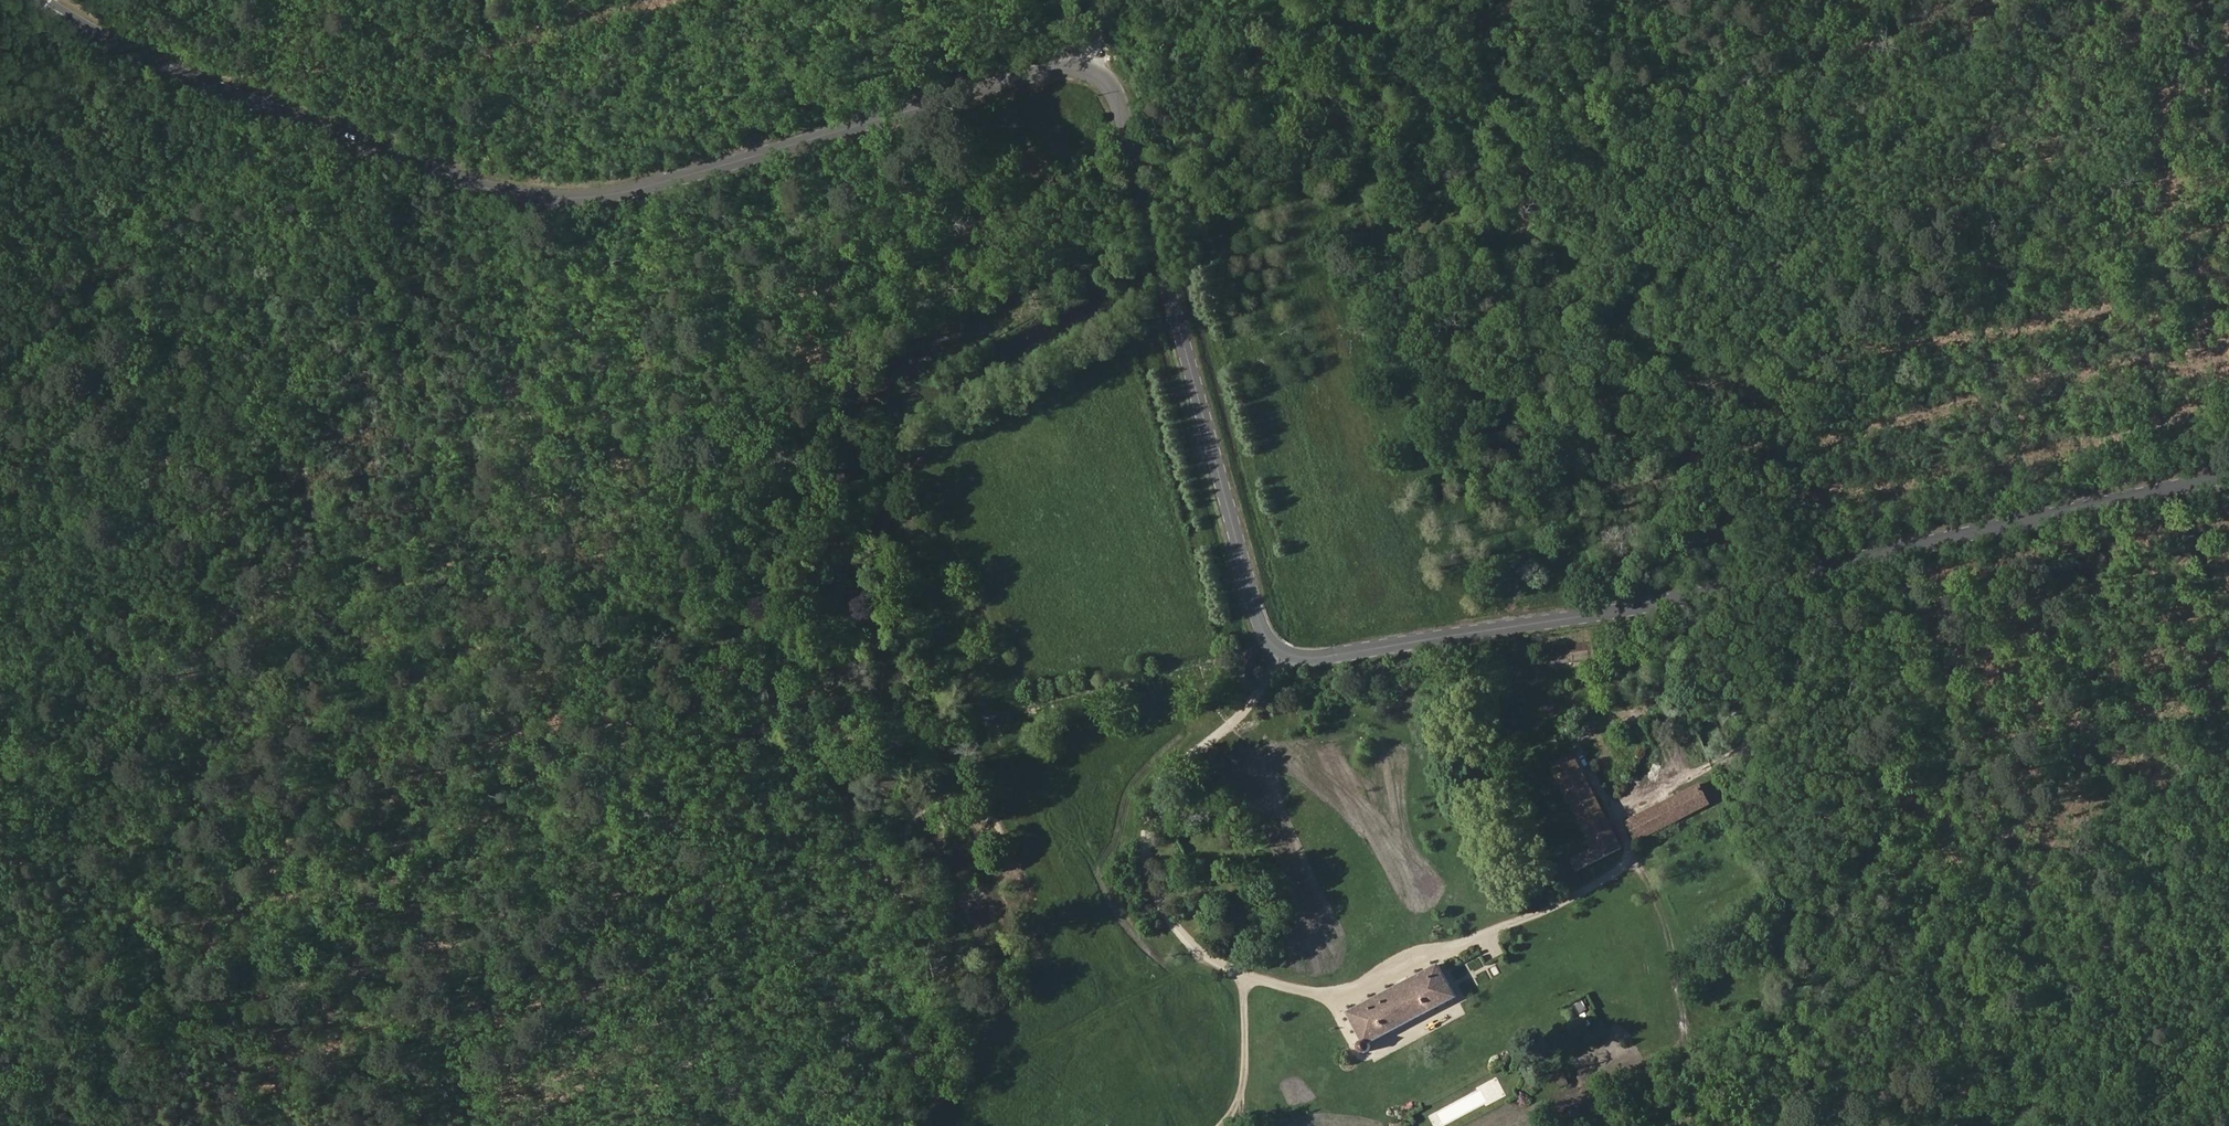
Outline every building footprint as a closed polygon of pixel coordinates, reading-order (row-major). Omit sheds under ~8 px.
[(1622,848),(1574,755),(1551,767),(1592,848),(1571,859),(1577,871),(1622,848)] [(1709,805),(1699,784),(1644,812),(1654,833),(1709,805)] [(1654,833),(1644,812),(1626,821),(1637,842),(1654,833)] [(1438,965),(1348,1013),(1363,1041),(1360,1042),(1359,1045),(1358,1047),(1359,1049),(1360,1051),(1361,1052),(1363,1052),(1366,1052),(1367,1052),(1369,1051),(1370,1049),(1370,1048),(1370,1046),(1369,1044),(1368,1043),(1456,997),(1438,965)] [(1577,1012),(1587,1011),(1585,1000),(1575,1002),(1577,1012)] [(1560,1087),(1570,1082),(1564,1070),(1554,1075),(1560,1087)] [(1427,1114),(1433,1125),(1443,1125),(1506,1095),(1497,1079),(1427,1114)]
